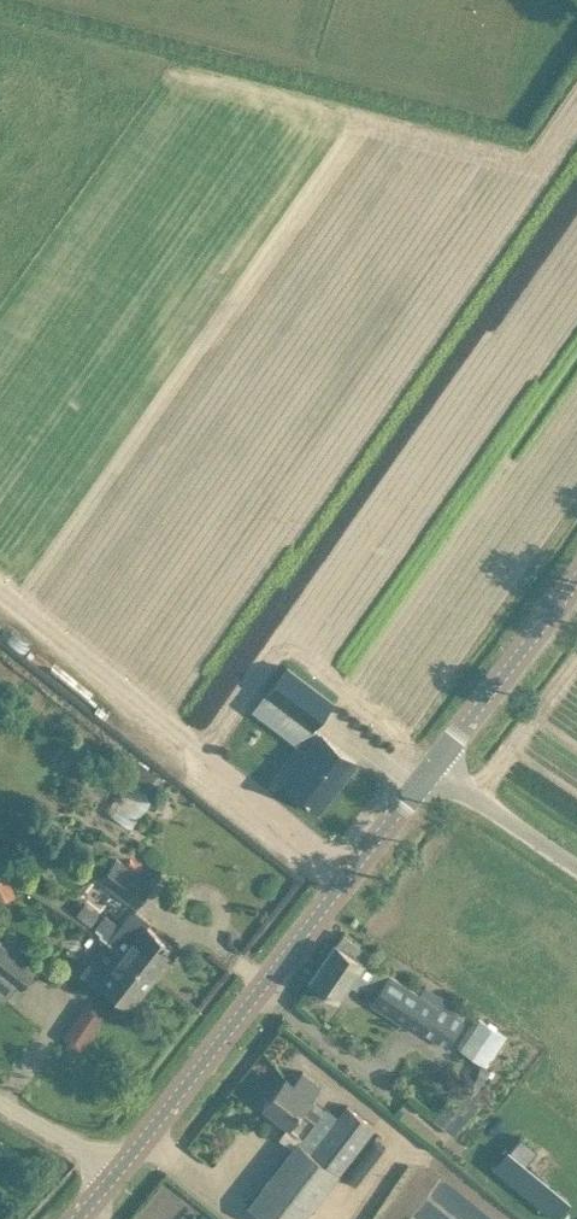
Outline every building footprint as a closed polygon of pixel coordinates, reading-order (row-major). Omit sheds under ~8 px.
[(269,717),(280,702),(312,728),(334,701),(287,665),(267,692),(256,707),(269,717)] [(319,809),(320,808),(317,805),(339,777),(342,779),(357,760),(322,733),(284,781),(319,809)] [(113,810),(141,830),(163,801),(136,780),(113,810)] [(136,904),(151,884),(117,858),(102,877),(136,904)] [(0,878),(0,901),(15,894),(6,875),(0,878)] [(123,952),(154,976),(176,947),(147,924),(149,920),(134,908),(130,909),(120,923),(106,913),(96,926),(102,930),(99,933),(108,940),(107,941),(123,952)] [(314,981),(331,993),(339,998),(352,980),(360,986),(363,982),(378,993),(375,996),(378,998),(375,1001),(420,1033),(423,1028),(447,1045),(450,1041),(463,1021),(456,1016),(462,1006),(427,983),(421,993),(366,957),(370,951),(344,933),(312,979),(314,981)] [(19,984),(21,986),(35,969),(0,941),(0,969),(19,984)] [(123,952),(107,941),(82,973),(109,995),(113,990),(131,1004),(154,976),(123,952)] [(80,1013),(64,1036),(82,1048),(98,1025),(80,1013)] [(479,1017),(460,1047),(481,1062),(486,1065),(486,1064),(505,1034),(479,1017)] [(269,1218),(270,1218),(303,1218),(374,1127),(348,1107),(340,1117),(314,1097),(323,1084),(302,1068),(293,1081),(286,1076),(264,1105),(289,1124),(279,1136),(293,1147),(249,1204),(269,1218)] [(441,1110),(460,1125),(479,1101),(466,1092),(456,1105),(449,1099),(441,1110)] [(502,1117),(479,1151),(539,1191),(549,1176),(526,1160),(527,1156),(509,1145),(520,1129),(502,1117)]
